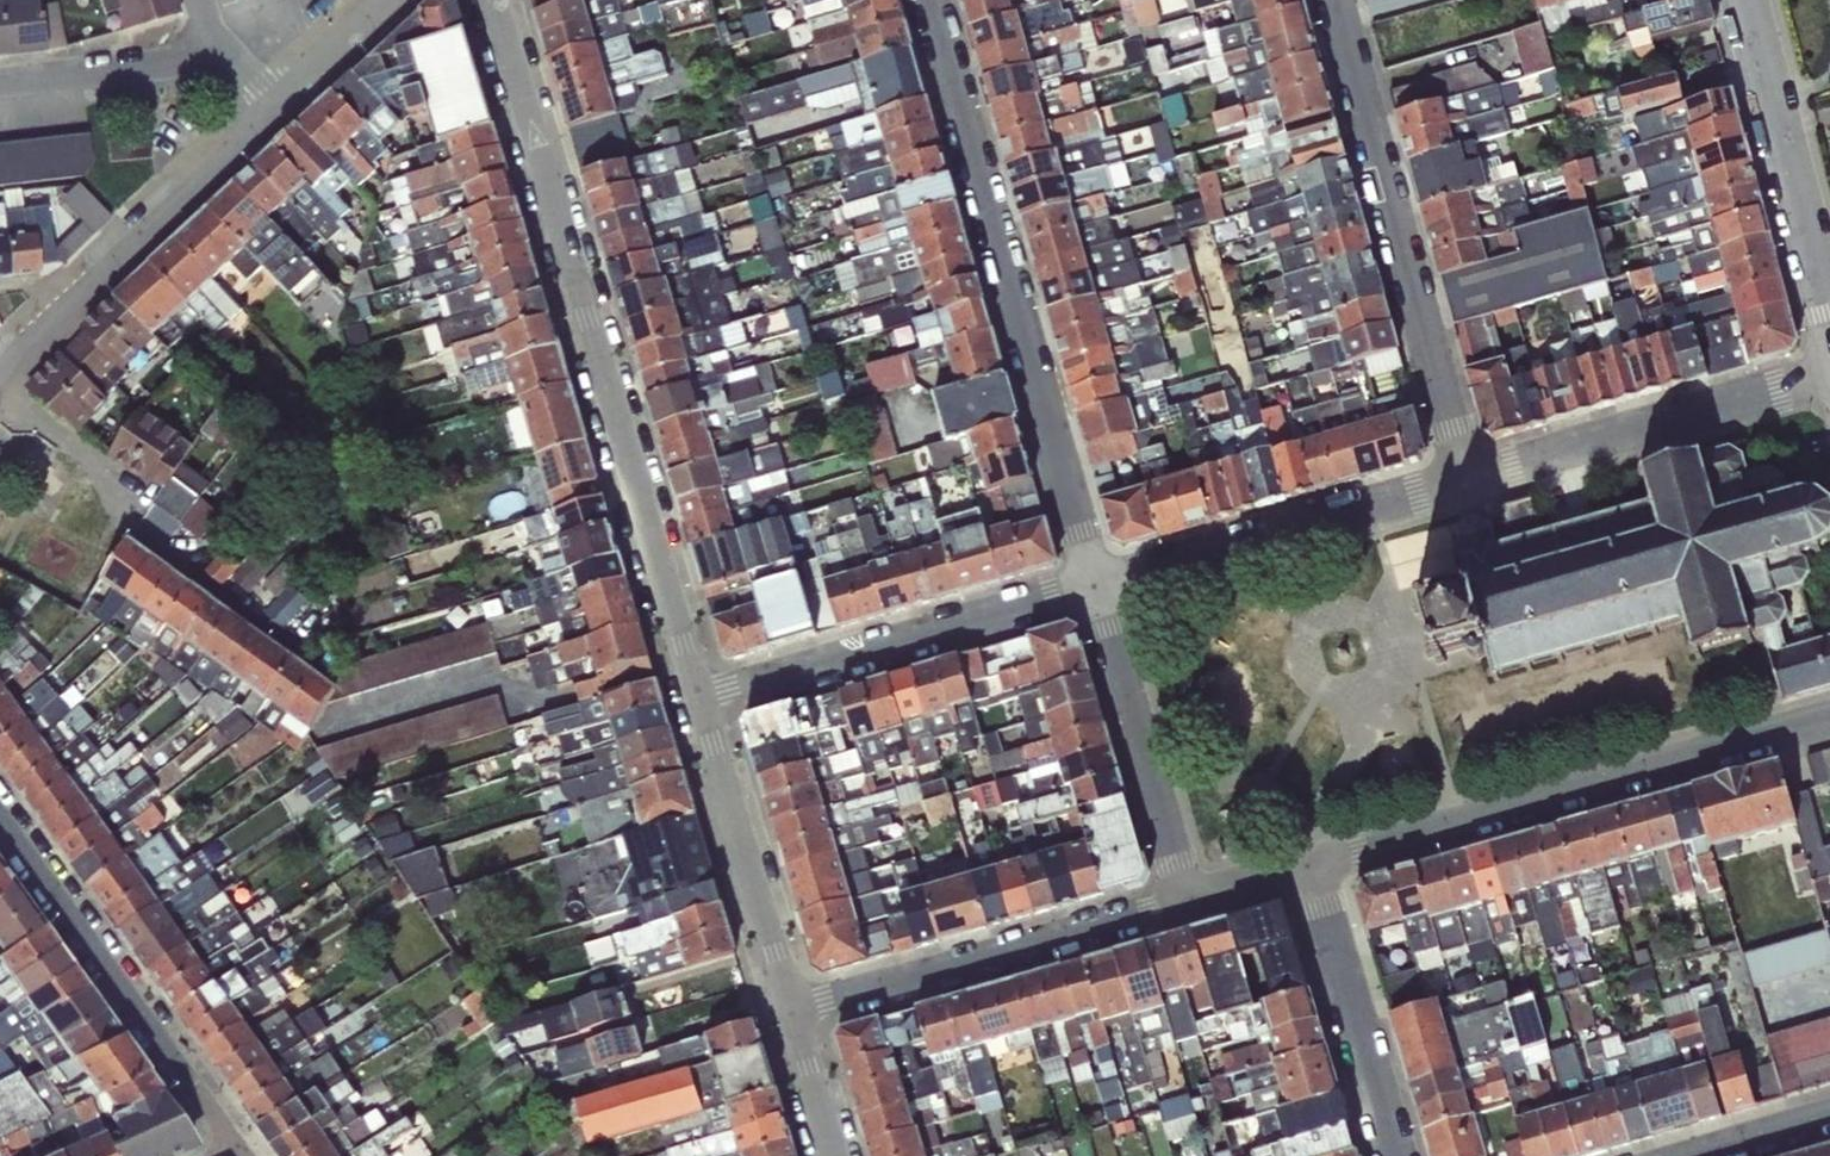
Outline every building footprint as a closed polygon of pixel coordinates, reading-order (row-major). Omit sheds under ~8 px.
[(6,55),(47,50),(37,7),(37,3),(36,0),(0,0),(6,55)] [(105,13),(123,8),(129,28),(177,13),(176,9),(174,9),(171,0),(102,0),(105,13)] [(367,61),(381,76),(384,79),(390,87),(389,84),(387,75),(382,58),(466,33),(456,0),(433,0),(376,53),(372,57),(367,61)] [(555,0),(530,0),(534,15),(557,9),(555,0)] [(534,15),(541,38),(620,15),(615,0),(587,0),(586,0),(557,9),(534,15)] [(557,9),(586,0),(555,0),(557,9)] [(668,38),(715,27),(709,0),(658,0),(668,38)] [(809,23),(886,0),(802,0),(809,23)] [(809,23),(817,50),(906,24),(899,0),(886,0),(809,23)] [(960,1),(968,29),(1060,2),(1059,0),(962,0),(960,1)] [(1123,14),(1134,11),(1132,3),(1131,0),(1119,0),(1123,14)] [(1132,3),(1134,11),(1139,29),(1159,23),(1154,0),(1142,0),(1132,3)] [(1231,2),(1238,27),(1217,32),(1218,33),(1206,37),(1209,49),(1170,59),(1173,67),(1223,53),(1224,57),(1311,31),(1303,0),(1237,0),(1231,2)] [(1189,14),(1231,2),(1237,0),(1185,0),(1189,14)] [(1537,25),(1541,41),(1623,19),(1693,0),(1530,0),(1537,25)] [(1623,19),(1634,64),(1656,58),(1651,42),(1667,38),(1713,25),(1706,0),(1693,0),(1623,19)] [(57,1),(37,7),(47,50),(66,46),(57,1)] [(1060,2),(968,29),(975,57),(1085,25),(1081,11),(1070,13),(1070,11),(1063,14),(1060,2)] [(1093,8),(1081,11),(1085,25),(1091,23),(1097,22),(1093,8)] [(643,9),(620,15),(624,28),(647,21),(643,9)] [(766,13),(745,18),(750,38),(771,33),(766,13)] [(620,15),(541,38),(548,61),(627,38),(624,28),(620,15)] [(1159,23),(1139,29),(1148,54),(1167,47),(1165,41),(1177,38),(1178,41),(1200,35),(1195,19),(1161,27),(1159,23)] [(1085,25),(975,57),(982,81),(1080,53),(1097,48),(1091,23),(1085,25)] [(906,24),(817,50),(804,53),(809,70),(860,55),(862,63),(913,48),(906,24)] [(1541,41),(1537,25),(1511,32),(1525,79),(1538,75),(1549,72),(1541,41)] [(1311,31),(1224,57),(1206,62),(1213,86),(1233,81),(1318,56),(1311,31)] [(475,61),(466,33),(382,58),(387,75),(389,84),(390,87),(475,61)] [(627,38),(548,61),(561,107),(636,85),(668,76),(662,56),(655,51),(635,60),(627,38)] [(1167,47),(1148,54),(1154,76),(1169,71),(1168,69),(1173,67),(1171,61),(1167,62),(1165,57),(1170,56),(1167,47)] [(913,48),(862,63),(740,99),(748,127),(808,109),(805,100),(855,84),(861,99),(867,118),(927,100),(913,48)] [(1080,53),(982,81),(990,110),(1061,89),(1059,79),(1085,71),(1080,53)] [(1318,56),(1233,81),(1241,109),(1326,84),(1318,56)] [(367,61),(354,73),(376,98),(382,93),(390,87),(384,79),(381,76),(367,61)] [(382,93),(376,98),(403,126),(408,122),(413,117),(430,113),(439,144),(494,127),(475,61),(390,87),(382,93)] [(1396,116),(1496,87),(1475,63),(1432,75),(1389,92),(1396,116)] [(1549,72),(1538,75),(1545,98),(1561,93),(1554,70),(1549,72)] [(354,73),(333,93),(381,145),(403,126),(376,98),(354,73)] [(1677,76),(1562,108),(1563,125),(1606,114),(1608,120),(1683,100),(1677,76)] [(1061,89),(990,110),(998,139),(1098,110),(1089,81),(1061,89)] [(828,110),(861,99),(855,84),(805,100),(808,109),(828,110)] [(1326,84),(1241,109),(1213,117),(1217,133),(1245,126),(1249,137),(1334,113),(1326,84)] [(636,85),(561,107),(574,148),(611,138),(625,133),(619,114),(642,107),(636,85)] [(1496,87),(1396,116),(1402,139),(1504,111),(1496,87)] [(1639,144),(1738,117),(1731,91),(1632,118),(1639,144)] [(333,93),(316,109),(375,171),(380,167),(375,163),(387,151),(381,145),(333,93)] [(1166,124),(1167,130),(1190,124),(1183,95),(1160,102),(1166,124)] [(927,100),(867,118),(828,129),(835,156),(934,127),(927,100)] [(316,109),(298,126),(350,181),(356,188),(375,171),(316,109)] [(1098,110),(998,139),(1006,168),(1105,139),(1098,110)] [(1504,111),(1402,139),(1409,162),(1474,144),(1510,134),(1504,111)] [(1334,113),(1249,137),(1241,139),(1245,150),(1236,154),(1228,159),(1230,169),(1239,166),(1246,189),(1346,159),(1334,113)] [(1738,117),(1639,144),(1628,147),(1629,149),(1632,149),(1638,169),(1744,140),(1738,117)] [(1167,130),(1166,124),(1149,126),(1159,162),(1175,158),(1167,130)] [(298,126),(275,148),(340,219),(350,211),(336,195),(350,181),(298,126)] [(494,127),(439,144),(418,150),(424,171),(501,150),(494,127)] [(666,151),(673,149),(683,146),(679,127),(661,131),(666,151)] [(934,127),(835,156),(842,180),(892,166),(941,152),(934,127)] [(89,133),(72,135),(77,177),(81,176),(92,163),(89,133)] [(625,133),(611,138),(618,165),(633,161),(625,133)] [(72,135),(41,139),(45,180),(77,177),(72,135)] [(1105,139),(1006,168),(1014,194),(1106,166),(1123,162),(1115,136),(1105,139)] [(148,138),(107,142),(109,162),(150,158),(148,138)] [(611,138),(574,148),(581,176),(618,165),(611,138)] [(41,139),(22,141),(27,182),(45,180),(41,139)] [(1744,140),(1638,169),(1641,180),(1633,181),(1637,194),(1649,191),(1750,163),(1744,140)] [(0,143),(0,144),(4,185),(27,182),(22,141),(0,143)] [(673,149),(682,171),(690,169),(697,167),(691,144),(683,146),(673,149)] [(1474,144),(1409,162),(1421,207),(1518,181),(1512,164),(1500,167),(1497,158),(1480,163),(1474,144)] [(1560,169),(1574,165),(1569,147),(1552,151),(1556,168),(1560,169)] [(275,148),(254,166),(316,233),(327,244),(341,231),(345,235),(350,230),(340,219),(275,148)] [(777,148),(763,152),(769,171),(782,167),(777,148)] [(618,165),(581,176),(588,199),(682,171),(673,149),(666,151),(633,161),(618,165)] [(501,150),(424,171),(393,180),(396,193),(393,194),(397,209),(400,208),(509,175),(501,150)] [(747,177),(762,173),(755,150),(740,155),(747,177)] [(941,152),(892,166),(895,177),(841,193),(847,207),(949,178),(941,152)] [(1346,159),(1246,189),(1253,212),(1353,184),(1346,159)] [(1592,160),(1574,165),(1579,186),(1598,181),(1592,160)] [(1750,163),(1649,191),(1651,200),(1638,204),(1642,217),(1648,215),(1756,186),(1750,163)] [(1574,165),(1560,169),(1567,193),(1580,189),(1579,186),(1574,165)] [(254,166),(235,184),(296,251),(316,233),(254,166)] [(1106,166),(1014,194),(1021,219),(1074,204),(1104,196),(1114,193),(1106,166)] [(682,171),(588,199),(595,221),(697,192),(690,169),(682,171)] [(786,170),(764,176),(771,199),(792,193),(786,170)] [(1203,203),(1219,198),(1223,197),(1216,172),(1196,178),(1202,200),(1203,203)] [(762,173),(747,177),(743,179),(750,202),(768,196),(762,173)] [(509,175),(400,208),(407,234),(516,201),(509,175)] [(949,178),(847,207),(832,212),(837,227),(833,229),(837,239),(853,234),(956,204),(949,178)] [(1518,181),(1421,207),(1427,231),(1526,204),(1521,180),(1518,181)] [(83,221),(54,249),(55,262),(64,261),(99,227),(110,216),(100,205),(83,187),(78,182),(72,187),(61,198),(83,221)] [(235,184),(209,210),(262,267),(301,310),(328,286),(296,251),(235,184)] [(1353,184),(1253,212),(1248,214),(1254,236),(1359,206),(1353,184)] [(1756,186),(1648,215),(1654,239),(1667,235),(1762,209),(1756,186)] [(5,213),(24,210),(21,188),(5,190),(3,190),(3,192),(4,200),(4,204),(5,213)] [(1580,189),(1567,193),(1573,213),(1585,208),(1580,189)] [(697,192),(595,221),(601,245),(688,220),(704,215),(697,192)] [(768,196),(750,202),(757,224),(775,219),(768,196)] [(1074,204),(1021,219),(1027,242),(1110,219),(1104,196),(1074,204)] [(1219,198),(1203,203),(1209,225),(1225,220),(1219,198)] [(1203,203),(1202,200),(1181,207),(1172,209),(1176,225),(1179,234),(1209,225),(1203,203)] [(516,201),(407,234),(413,257),(523,224),(516,201)] [(0,205),(0,276),(11,275),(5,213),(4,204),(0,205)] [(956,204),(853,234),(862,257),(963,228),(956,204)] [(1526,204),(1427,231),(1434,255),(1513,233),(1531,228),(1526,204)] [(1359,206),(1254,236),(1257,249),(1266,247),(1269,255),(1365,228),(1359,206)] [(24,210),(5,213),(11,275),(40,271),(39,265),(55,263),(47,207),(24,210)] [(1762,209),(1667,235),(1670,247),(1658,251),(1661,266),(1675,262),(1688,258),(1769,235),(1762,209)] [(209,210),(176,240),(233,302),(252,284),(248,281),(262,267),(209,210)] [(1519,255),(1440,278),(1453,327),(1481,319),(1491,316),(1515,309),(1559,296),(1584,289),(1605,282),(1598,254),(1591,230),(1587,213),(1531,228),(1513,233),(1519,255)] [(775,219),(757,224),(765,252),(783,247),(775,219)] [(1110,219),(1027,242),(1034,265),(1117,242),(1110,219)] [(688,220),(601,245),(609,267),(694,243),(688,220)] [(523,224),(413,257),(420,281),(435,277),(530,247),(523,224)] [(1179,234),(1176,225),(1160,230),(1166,253),(1170,252),(1183,248),(1179,234)] [(1607,226),(1591,230),(1598,254),(1614,250),(1607,226)] [(862,257),(851,261),(860,288),(971,256),(963,228),(862,257)] [(1365,228),(1269,255),(1270,258),(1277,255),(1282,276),(1371,251),(1365,228)] [(1513,233),(1434,255),(1440,278),(1519,255),(1513,233)] [(1769,235),(1688,258),(1691,271),(1693,281),(1775,257),(1769,235)] [(694,243),(609,267),(617,296),(714,267),(726,264),(717,236),(694,243)] [(1117,242),(1034,265),(1040,288),(1136,261),(1129,238),(1117,242)] [(176,240),(150,264),(202,321),(216,336),(241,311),(233,302),(176,240)] [(530,247),(435,277),(441,299),(445,298),(536,270),(530,247)] [(784,248),(766,254),(774,281),(792,276),(784,248)] [(1183,248),(1170,252),(1177,275),(1189,271),(1183,248)] [(1371,251),(1282,276),(1283,278),(1265,281),(1271,306),(1378,274),(1371,251)] [(860,288),(856,289),(861,306),(892,297),(893,303),(977,279),(971,256),(860,288)] [(1775,257),(1693,281),(1696,292),(1728,283),(1731,294),(1780,279),(1775,257)] [(1675,262),(1679,274),(1691,271),(1688,258),(1675,262)] [(860,288),(851,261),(834,267),(842,293),(856,289),(860,288)] [(1136,261),(1040,288),(1046,312),(1137,286),(1143,284),(1136,261)] [(1679,274),(1675,262),(1661,266),(1652,269),(1656,284),(1680,278),(1679,274)] [(150,264),(115,298),(163,346),(169,352),(202,321),(150,264)] [(714,267),(617,296),(625,325),(723,297),(714,267)] [(1656,284),(1652,269),(1628,276),(1633,291),(1656,284)] [(445,298),(441,299),(438,300),(445,323),(452,320),(543,293),(536,270),(445,298)] [(359,274),(352,303),(368,298),(375,295),(368,271),(359,274)] [(1189,271),(1177,275),(1172,276),(1180,302),(1197,297),(1189,271)] [(1378,274),(1271,306),(1274,319),(1300,311),(1304,320),(1384,298),(1378,274)] [(977,279),(893,303),(860,313),(866,336),(913,322),(983,302),(977,279)] [(1731,294),(1688,307),(1692,321),(1736,308),(1738,318),(1787,304),(1780,279),(1731,294)] [(1605,282),(1584,289),(1587,302),(1608,295),(1605,282)] [(1137,286),(1046,312),(1054,337),(1145,312),(1137,286)] [(1584,289),(1559,296),(1565,316),(1589,309),(1587,302),(1584,289)] [(452,320),(445,323),(438,325),(448,350),(551,319),(543,293),(452,320)] [(723,297),(625,325),(634,353),(732,325),(723,297)] [(85,334),(74,345),(116,387),(128,376),(132,379),(163,346),(115,298),(114,299),(115,300),(83,331),(85,334)] [(368,298),(352,303),(355,322),(372,319),(368,298)] [(1384,298),(1304,320),(1287,325),(1297,350),(1307,347),(1391,324),(1384,298)] [(1662,391),(1640,314),(1635,298),(1611,305),(1615,320),(1636,398),(1662,391)] [(983,302),(913,322),(921,351),(992,330),(983,302)] [(1673,304),(1663,307),(1685,384),(1708,377),(1702,354),(1692,321),(1688,307),(1674,311),(1673,304)] [(1787,304),(1738,318),(1704,328),(1710,352),(1793,327),(1787,304)] [(801,305),(785,310),(791,333),(807,328),(801,305)] [(1663,307),(1640,314),(1662,391),(1685,384),(1663,307)] [(1145,312),(1054,337),(1062,366),(1162,338),(1154,309),(1145,312)] [(1515,309),(1491,316),(1495,330),(1517,324),(1515,309)] [(1491,316),(1481,319),(1485,334),(1489,349),(1493,363),(1504,360),(1502,353),(1495,330),(1491,316)] [(551,319),(448,350),(441,352),(450,381),(461,377),(560,347),(551,319)] [(1457,342),(1485,334),(1481,319),(1453,327),(1457,342)] [(1615,320),(1594,326),(1615,405),(1636,398),(1615,320)] [(732,325),(634,353),(640,376),(726,351),(747,345),(741,322),(732,325)] [(1391,324),(1307,347),(1314,374),(1329,370),(1353,363),(1398,350),(1391,324)] [(1615,405),(1594,326),(1570,333),(1572,340),(1592,411),(1615,405)] [(1710,352),(1702,354),(1708,377),(1791,355),(1797,343),(1793,327),(1710,352)] [(921,351),(908,354),(913,376),(952,365),(959,389),(1004,376),(992,330),(921,351)] [(1485,334),(1457,342),(1461,357),(1489,349),(1485,334)] [(1162,338),(1062,366),(1069,392),(1169,363),(1162,338)] [(1545,371),(1533,375),(1547,425),(1592,411),(1572,340),(1548,346),(1551,357),(1543,359),(1545,371)] [(116,387),(74,345),(62,357),(59,355),(58,356),(59,356),(47,369),(47,368),(28,388),(59,419),(62,417),(76,432),(108,400),(106,398),(116,387)] [(379,345),(354,351),(361,374),(385,368),(379,345)] [(1525,346),(1502,353),(1504,360),(1523,432),(1547,425),(1533,375),(1530,363),(1525,346)] [(560,347),(461,377),(466,396),(512,382),(518,401),(520,400),(570,385),(560,347)] [(1489,349),(1461,357),(1465,371),(1493,363),(1489,349)] [(1398,350),(1353,363),(1357,378),(1361,393),(1383,472),(1420,462),(1426,451),(1410,393),(1377,402),(1371,380),(1403,370),(1398,350)] [(726,351),(640,376),(647,399),(733,374),(726,351)] [(913,376),(908,354),(866,367),(870,378),(874,393),(875,394),(915,382),(913,376)] [(1543,359),(1530,363),(1533,375),(1545,371),(1543,359)] [(1262,360),(1248,364),(1255,391),(1270,387),(1262,360)] [(1493,363),(1465,371),(1483,434),(1492,440),(1523,432),(1504,360),(1493,363)] [(1169,363),(1069,392),(1076,415),(1163,390),(1160,381),(1177,376),(1173,362),(1169,363)] [(1353,363),(1329,370),(1333,384),(1357,378),(1353,363)] [(733,374),(647,399),(656,428),(771,395),(778,393),(769,364),(733,374)] [(382,372),(361,378),(367,400),(388,394),(382,372)] [(1286,501),(1261,412),(1258,399),(1243,404),(1238,390),(1233,378),(1227,373),(1218,373),(1223,390),(1228,408),(1232,421),(1257,509),(1286,501)] [(840,374),(820,380),(826,403),(847,397),(840,374)] [(1004,376),(959,389),(935,396),(948,442),(1017,421),(1004,376)] [(874,393),(870,378),(845,385),(849,400),(874,393)] [(570,385),(520,400),(537,457),(587,442),(570,385)] [(1163,390),(1076,415),(1085,448),(1132,435),(1150,430),(1182,421),(1177,406),(1168,409),(1163,390)] [(1228,408),(1223,390),(1202,396),(1207,414),(1228,408)] [(1361,393),(1338,400),(1360,479),(1383,472),(1361,393)] [(771,395),(656,428),(662,451),(765,421),(762,409),(774,405),(771,395)] [(870,465),(882,461),(897,456),(884,409),(880,411),(876,396),(849,404),(866,465),(870,465)] [(1338,400),(1316,406),(1338,486),(1360,479),(1338,400)] [(1189,402),(1177,406),(1182,421),(1194,467),(1210,523),(1233,516),(1210,428),(1198,433),(1189,402)] [(1338,486),(1316,406),(1292,413),(1299,438),(1314,493),(1338,486)] [(1281,407),(1261,412),(1286,501),(1314,493),(1299,438),(1290,441),(1281,407)] [(218,409),(202,432),(234,455),(251,435),(218,409)] [(163,488),(173,478),(182,465),(194,447),(142,411),(111,456),(133,471),(134,471),(147,479),(146,480),(149,482),(151,480),(162,488),(163,488)] [(765,421),(662,451),(670,477),(772,447),(765,421)] [(1017,421),(948,442),(928,448),(937,476),(968,467),(1025,450),(1017,421)] [(1232,421),(1210,428),(1233,516),(1257,509),(1232,421)] [(1150,430),(1132,435),(1138,456),(1145,483),(1161,537),(1183,530),(1168,474),(1160,446),(1145,451),(1156,433),(1150,430)] [(1132,435),(1085,448),(1111,540),(1111,541),(1123,548),(1124,548),(1161,537),(1145,483),(1119,490),(1110,464),(1138,456),(1132,435)] [(587,442),(537,457),(545,482),(553,511),(554,514),(604,499),(587,442)] [(1412,606),(1414,614),(1422,612),(1432,648),(1424,651),(1427,660),(1434,658),(1437,665),(1445,663),(1443,655),(1467,649),(1467,650),(1467,652),(1468,653),(1468,654),(1469,655),(1470,656),(1470,657),(1472,658),(1473,659),(1475,659),(1476,659),(1477,659),(1479,659),(1480,659),(1481,658),(1483,657),(1483,656),(1484,655),(1485,653),(1490,671),(1486,672),(1488,678),(1492,677),(1493,681),(1499,679),(1498,675),(1651,631),(1657,629),(1685,621),(1692,648),(1687,649),(1688,654),(1694,653),(1695,658),(1700,657),(1698,651),(1745,639),(1747,644),(1753,642),(1758,640),(1756,636),(1763,634),(1782,703),(1829,689),(1829,637),(1816,640),(1802,591),(1806,588),(1804,585),(1809,577),(1813,577),(1813,572),(1809,572),(1807,562),(1810,560),(1807,556),(1803,559),(1802,555),(1814,552),(1816,557),(1822,554),(1820,549),(1829,543),(1829,503),(1821,495),(1823,491),(1818,490),(1816,493),(1803,494),(1802,489),(1797,489),(1799,494),(1785,498),(1785,493),(1789,494),(1789,490),(1785,489),(1782,478),(1785,477),(1783,474),(1780,476),(1771,471),(1771,467),(1767,467),(1767,470),(1743,476),(1745,472),(1749,472),(1750,467),(1746,467),(1743,458),(1747,455),(1743,451),(1740,454),(1732,449),(1732,445),(1728,444),(1727,448),(1705,454),(1705,452),(1700,454),(1699,449),(1692,450),(1694,456),(1648,469),(1647,463),(1641,465),(1642,470),(1637,472),(1639,478),(1644,477),(1651,503),(1498,546),(1497,542),(1496,542),(1492,530),(1495,527),(1492,524),(1489,526),(1480,521),(1481,517),(1476,516),(1475,520),(1466,523),(1463,520),(1459,523),(1462,526),(1457,535),(1453,535),(1453,540),(1451,545),(1460,552),(1457,553),(1465,582),(1462,583),(1464,590),(1428,601),(1426,593),(1417,596),(1419,603),(1412,606)] [(772,447),(670,477),(678,502),(770,475),(785,471),(777,445),(772,447)] [(1025,450),(968,467),(976,496),(1001,489),(1033,479),(1025,450)] [(882,461),(870,465),(877,491),(889,487),(882,461)] [(173,478),(200,500),(211,485),(182,465),(173,478)] [(937,476),(928,479),(940,523),(980,511),(976,496),(968,467),(937,476)] [(1194,467),(1168,474),(1183,530),(1210,523),(1194,467)] [(770,475),(678,502),(684,525),(784,496),(790,494),(787,483),(773,487),(770,475)] [(173,478),(163,488),(152,505),(181,525),(200,500),(173,478)] [(924,501),(907,506),(935,602),(960,595),(940,523),(928,479),(919,482),(924,501)] [(1033,479),(1001,489),(1025,576),(1054,568),(1057,562),(1045,520),(1033,479)] [(545,482),(528,487),(536,516),(553,511),(545,482)] [(1001,489),(976,496),(980,511),(1000,583),(1025,576),(1001,489)] [(784,496),(684,525),(691,548),(784,521),(789,519),(784,496)] [(1532,498),(1500,508),(1506,529),(1538,520),(1532,498)] [(604,499),(554,514),(525,523),(533,548),(538,546),(611,524),(604,499)] [(200,500),(181,525),(199,541),(221,517),(200,500)] [(853,501),(830,507),(834,522),(857,515),(853,501)] [(935,602),(907,506),(893,510),(896,522),(887,524),(891,536),(911,609),(935,602)] [(980,511),(940,523),(960,595),(963,594),(963,593),(997,583),(997,584),(1000,583),(980,511)] [(228,513),(205,542),(219,554),(243,525),(228,513)] [(789,519),(784,521),(789,538),(811,531),(806,515),(789,519)] [(911,609),(891,536),(879,540),(872,517),(859,521),(861,531),(885,616),(911,609)] [(784,521),(691,548),(703,589),(727,582),(751,575),(796,562),(789,538),(784,521)] [(611,524),(538,546),(547,578),(620,556),(611,524)] [(405,525),(381,533),(390,559),(413,551),(405,525)] [(861,531),(839,537),(862,623),(885,616),(861,531)] [(819,559),(797,565),(816,636),(862,623),(839,537),(815,544),(819,559)] [(113,620),(153,559),(128,541),(101,582),(114,591),(104,606),(90,597),(82,610),(109,626),(113,620)] [(269,541),(232,579),(247,594),(285,556),(269,541)] [(224,549),(205,573),(221,586),(241,563),(224,549)] [(620,556),(547,578),(528,584),(531,592),(508,598),(513,613),(626,579),(620,556)] [(153,559),(113,620),(126,628),(122,635),(128,639),(172,573),(153,559)] [(288,560),(264,586),(277,599),(302,573),(288,560)] [(796,562),(751,575),(771,650),(774,649),(773,646),(801,638),(802,641),(816,636),(797,565),(796,562)] [(172,573),(128,639),(149,652),(191,587),(172,573)] [(751,575),(727,582),(748,657),(771,650),(751,575)] [(626,579),(513,613),(488,621),(495,645),(522,636),(633,603),(626,579)] [(727,582),(703,589),(722,656),(732,662),(748,657),(727,582)] [(191,587),(149,652),(163,661),(169,664),(211,601),(191,587)] [(290,587),(264,614),(283,628),(298,612),(306,602),(290,587)] [(34,588),(9,615),(21,623),(45,595),(34,588)] [(211,601),(169,664),(187,676),(230,614),(211,601)] [(633,603),(522,636),(529,659),(640,625),(633,603)] [(230,614),(187,676),(192,679),(210,690),(249,628),(230,614)] [(335,693),(331,702),(497,653),(487,623),(340,667),(341,678),(338,689),(335,693)] [(580,704),(656,681),(653,670),(649,659),(640,625),(529,659),(538,692),(573,682),(576,695),(580,704)] [(1068,625),(959,657),(968,686),(984,681),(998,676),(1083,651),(1076,629),(1068,625)] [(249,628),(210,690),(215,694),(225,700),(229,703),(242,683),(269,642),(249,628)] [(2,684),(15,673),(39,655),(15,630),(0,654),(0,685),(2,684)] [(122,638),(108,651),(111,653),(124,666),(137,653),(122,638)] [(254,692),(241,710),(247,714),(255,719),(267,700),(293,660),(269,642),(242,683),(254,692)] [(1083,651),(998,676),(1003,693),(1041,682),(1043,689),(1090,676),(1083,651)] [(39,655),(15,673),(26,689),(54,665),(42,653),(39,655)] [(959,657),(935,663),(956,733),(963,756),(976,752),(973,740),(983,738),(982,736),(973,703),(968,686),(959,657)] [(275,705),(263,724),(276,733),(314,675),(293,660),(267,700),(275,705)] [(169,664),(163,661),(153,671),(155,674),(171,691),(187,676),(169,664)] [(935,663),(912,670),(933,740),(956,733),(935,663)] [(912,670),(888,677),(910,752),(915,770),(940,763),(933,740),(912,670)] [(314,675),(276,733),(297,746),(300,747),(336,691),(314,675)] [(1090,676),(1043,689),(1017,698),(1024,725),(1099,702),(1090,676)] [(888,677),(863,685),(886,761),(889,771),(903,767),(899,755),(910,752),(888,677)] [(0,714),(0,744),(57,697),(45,681),(15,702),(0,714)] [(656,681),(580,704),(574,706),(577,718),(546,727),(549,740),(559,737),(663,705),(656,681)] [(984,681),(968,686),(973,703),(989,698),(984,681)] [(0,685),(0,714),(15,702),(2,684),(0,685)] [(863,685),(839,692),(850,727),(857,751),(863,772),(870,797),(894,790),(892,783),(877,788),(872,765),(886,761),(863,685)] [(850,727),(839,692),(749,717),(748,717),(743,727),(744,727),(751,753),(840,729),(850,727)] [(225,700),(215,694),(200,705),(216,725),(238,708),(229,703),(225,700)] [(498,695),(318,749),(330,767),(337,778),(508,726),(498,695)] [(0,744),(0,766),(4,771),(71,713),(57,697),(0,744)] [(1099,702),(1024,725),(1030,747),(1104,725),(1099,702)] [(663,705),(559,737),(565,760),(594,751),(669,728),(663,705)] [(71,713),(4,771),(17,790),(82,733),(94,722),(80,706),(71,713)] [(238,708),(216,725),(215,726),(230,746),(254,728),(251,724),(255,719),(247,714),(241,710),(238,708)] [(1104,725),(1030,747),(989,759),(993,774),(1054,756),(1057,764),(1111,747),(1104,725)] [(669,728),(594,751),(596,762),(560,772),(564,786),(677,752),(669,728)] [(840,729),(751,753),(759,779),(847,753),(840,729)] [(82,733),(17,790),(31,810),(109,746),(108,745),(99,752),(82,733)] [(997,734),(982,736),(983,738),(988,757),(1003,752),(997,734)] [(109,746),(31,810),(46,829),(115,773),(140,753),(130,743),(116,754),(109,746)] [(1111,747),(1057,764),(1024,774),(1031,798),(1056,790),(1118,771),(1111,747)] [(330,767),(318,749),(302,761),(314,778),(330,767)] [(1822,752),(1829,780),(1829,750),(1822,752)] [(847,753),(759,779),(766,801),(840,779),(863,772),(857,751),(847,753)] [(677,752),(564,786),(560,787),(562,793),(564,797),(566,800),(571,804),(580,806),(684,775),(677,752)] [(1822,752),(1806,756),(1815,788),(1829,784),(1829,780),(1822,752)] [(1779,763),(1693,788),(1715,862),(1740,856),(1737,842),(1798,825),(1790,798),(1780,764),(1779,764),(1779,763)] [(115,773),(46,829),(60,848),(149,778),(140,767),(122,783),(115,773)] [(301,788),(312,805),(338,788),(327,771),(301,788)] [(1118,771),(1056,790),(1059,796),(1017,809),(1022,829),(1033,826),(1046,822),(1056,819),(1068,815),(1078,812),(1126,798),(1118,771)] [(1011,774),(995,779),(1003,806),(1018,802),(1011,774)] [(684,775),(580,806),(592,847),(696,816),(684,775)] [(149,778),(60,848),(74,867),(138,819),(131,811),(159,791),(149,778)] [(840,779),(766,801),(772,825),(846,804),(840,779)] [(945,779),(920,786),(925,801),(949,794),(945,779)] [(980,813),(1003,806),(995,779),(973,786),(980,813)] [(919,783),(894,790),(897,801),(900,809),(925,801),(920,786),(919,783)] [(1693,788),(1667,795),(1694,887),(1707,884),(1710,894),(1723,890),(1715,862),(1693,788)] [(846,804),(772,825),(779,848),(874,819),(871,809),(897,801),(894,790),(870,797),(846,804)] [(1790,798),(1798,825),(1814,883),(1829,879),(1829,846),(1823,848),(1808,793),(1790,798)] [(925,801),(900,809),(903,820),(926,814),(930,826),(955,818),(949,794),(925,801)] [(1667,795),(1641,802),(1667,900),(1695,891),(1694,887),(1667,795)] [(1126,798),(1078,812),(1103,895),(1141,883),(1147,873),(1126,798)] [(1641,802),(1614,810),(1642,907),(1667,900),(1641,802)] [(138,819),(74,867),(88,887),(155,841),(149,834),(165,821),(155,806),(138,819)] [(1614,810),(1588,816),(1608,891),(1623,887),(1630,911),(1642,907),(1614,810)] [(1073,833),(1061,837),(1080,902),(1103,895),(1078,812),(1068,815),(1073,833)] [(349,815),(333,826),(345,843),(361,832),(349,815)] [(379,842),(402,834),(396,815),(374,822),(379,842)] [(696,816),(592,847),(588,849),(591,860),(580,863),(589,894),(584,895),(592,922),(630,910),(716,885),(715,883),(712,884),(706,863),(709,862),(704,843),(700,844),(693,820),(697,818),(696,816)] [(874,819),(779,848),(786,871),(863,848),(879,843),(876,831),(894,826),(891,816),(874,819)] [(1588,816),(1559,825),(1592,933),(1617,926),(1608,891),(1588,816)] [(1050,835),(1037,838),(1057,908),(1080,902),(1061,837),(1056,819),(1046,822),(1050,835)] [(1559,825),(1537,832),(1570,943),(1571,948),(1582,945),(1580,937),(1592,933),(1559,825)] [(1033,826),(1022,829),(1025,838),(1013,841),(1018,859),(1034,915),(1057,908),(1037,838),(1033,826)] [(402,834),(379,842),(391,860),(415,851),(411,832),(402,834)] [(1537,832),(1518,837),(1539,911),(1550,949),(1570,943),(1537,832)] [(155,841),(88,887),(107,914),(182,865),(162,836),(155,841)] [(1518,837),(1491,845),(1515,929),(1528,925),(1525,914),(1539,911),(1518,837)] [(1012,921),(995,865),(988,842),(973,846),(980,869),(987,867),(988,871),(973,876),(988,928),(1012,921)] [(1491,845),(1468,852),(1492,940),(1493,944),(1517,937),(1515,929),(1491,845)] [(863,848),(786,871),(793,897),(869,872),(863,848)] [(436,849),(392,863),(417,900),(449,890),(436,849)] [(182,865),(107,914),(121,933),(210,875),(215,872),(201,852),(182,865)] [(1468,852),(1442,859),(1466,946),(1492,940),(1468,852)] [(1804,854),(1790,858),(1800,893),(1814,890),(1804,854)] [(967,858),(918,871),(939,942),(988,928),(973,876),(967,858)] [(939,942),(918,871),(915,859),(891,866),(898,888),(905,912),(916,949),(939,942)] [(1018,859),(995,865),(1012,921),(1034,915),(1018,859)] [(1442,859),(1416,866),(1444,961),(1469,955),(1466,946),(1442,859)] [(13,883),(0,865),(0,893),(13,883)] [(1416,866),(1390,873),(1404,923),(1417,969),(1418,973),(1445,966),(1444,961),(1416,866)] [(869,872),(793,897),(799,917),(876,895),(869,872)] [(1404,923),(1390,873),(1361,882),(1360,882),(1354,893),(1385,999),(1423,989),(1418,973),(1417,969),(1390,978),(1378,939),(1383,938),(1381,930),(1404,923)] [(210,875),(121,933),(134,954),(221,894),(210,875)] [(1814,883),(1820,905),(1829,902),(1829,879),(1814,883)] [(28,904),(13,883),(0,893),(0,923),(28,904)] [(716,885),(630,910),(632,915),(638,914),(643,929),(722,905),(716,885)] [(452,891),(426,901),(433,921),(460,910),(452,891)] [(221,894),(134,954),(149,972),(238,915),(224,893),(221,894)] [(806,940),(885,917),(879,894),(876,895),(799,917),(806,940)] [(1,952),(0,953),(0,956),(44,924),(28,904),(0,923),(0,951),(1,952)] [(722,905),(643,929),(625,934),(632,960),(636,958),(729,930),(722,905)] [(1273,907),(1228,920),(1253,1007),(1309,991),(1287,915),(1273,907)] [(885,917),(806,940),(814,968),(827,975),(837,972),(916,949),(905,912),(885,917)] [(238,915),(149,972),(163,991),(236,943),(251,934),(238,915)] [(1228,920),(1192,930),(1217,1017),(1226,1015),(1253,1007),(1228,920)] [(0,956),(0,984),(57,944),(44,924),(0,956)] [(358,927),(346,935),(357,953),(369,945),(358,927)] [(729,930),(636,958),(643,981),(736,953),(729,930)] [(1192,930),(1169,937),(1194,1024),(1217,1017),(1192,930)] [(1743,954),(1752,989),(1829,967),(1829,947),(1826,932),(1743,954)] [(236,943),(163,991),(176,1011),(270,950),(263,940),(257,944),(251,934),(236,943)] [(1169,937),(1145,943),(1174,1042),(1197,1036),(1194,1024),(1169,937)] [(1517,937),(1493,944),(1497,956),(1520,949),(1517,937)] [(615,938),(591,943),(596,964),(620,959),(615,938)] [(1709,938),(1693,942),(1697,953),(1712,949),(1709,938)] [(1768,1047),(1765,1038),(1737,941),(1722,945),(1752,1051),(1768,1047)] [(1145,943),(1114,953),(1152,1083),(1155,1091),(1169,1087),(1160,1053),(1176,1049),(1174,1042),(1145,943)] [(0,984),(0,1001),(4,998),(10,1006),(71,963),(57,944),(0,984)] [(270,950),(176,1011),(190,1030),(275,977),(273,974),(269,969),(280,962),(273,950),(270,950)] [(1114,953),(1084,961),(1104,1028),(1120,1023),(1138,1087),(1152,1083),(1114,953)] [(1084,961),(1061,967),(1086,1052),(1093,1049),(1098,1064),(1113,1060),(1104,1028),(1084,961)] [(10,1006),(0,1013),(0,1048),(1,1049),(21,1035),(30,1048),(104,1010),(71,963),(10,1006)] [(1061,967),(1038,974),(1063,1057),(1068,1055),(1079,1083),(1094,1078),(1086,1052),(1061,967)] [(1630,973),(1622,975),(1626,997),(1655,991),(1650,968),(1637,971),(1630,973)] [(1038,974),(1015,981),(1034,1046),(1040,1064),(1063,1057),(1038,974)] [(477,992),(485,1004),(501,997),(489,975),(473,980),(477,992)] [(275,977),(190,1030),(204,1050),(246,1023),(287,997),(275,977)] [(1015,981),(969,994),(984,1045),(1007,1037),(1012,1052),(1034,1046),(1015,981)] [(1438,1003),(1390,1017),(1410,1085),(1498,1058),(1521,1051),(1547,1043),(1534,996),(1510,1004),(1504,982),(1483,989),(1488,1010),(1457,1019),(1440,1009),(1438,1003)] [(1723,982),(1690,992),(1727,1116),(1756,1107),(1740,1054),(1732,1057),(1713,995),(1726,990),(1723,982)] [(622,989),(500,1025),(507,1036),(545,1025),(551,1044),(631,1019),(622,989)] [(1423,989),(1385,999),(1390,1017),(1438,1003),(1437,1001),(1427,1004),(1423,989)] [(1253,1007),(1226,1015),(1233,1044),(1256,1037),(1317,1019),(1309,991),(1253,1007)] [(485,1004),(477,992),(462,1001),(475,1021),(462,1029),(469,1040),(497,1022),(485,1004)] [(969,994),(946,1000),(975,1099),(998,1092),(984,1045),(969,994)] [(946,1000),(917,1009),(927,1044),(931,1058),(934,1069),(942,1093),(957,1089),(967,1101),(975,1099),(946,1000)] [(291,1020),(218,1069),(231,1088),(307,1043),(305,1040),(326,1028),(313,1007),(292,1022),(291,1020)] [(246,1023),(204,1050),(218,1069),(291,1020),(284,1009),(252,1031),(246,1023)] [(917,1009),(901,1013),(911,1048),(927,1044),(917,1009)] [(41,1070),(52,1086),(62,1078),(121,1033),(104,1010),(30,1048),(37,1058),(44,1069),(41,1070)] [(911,1048),(901,1013),(852,1027),(841,1030),(836,1040),(844,1069),(911,1048)] [(1670,1032),(1698,1124),(1722,1117),(1691,1014),(1667,1020),(1670,1032)] [(1217,1017),(1194,1024),(1197,1036),(1221,1030),(1217,1017)] [(1317,1019),(1256,1037),(1259,1046),(1221,1057),(1227,1077),(1326,1048),(1317,1019)] [(1765,1038),(1768,1047),(1773,1065),(1783,1100),(1829,1085),(1829,1019),(1765,1038)] [(756,1022),(658,1051),(662,1065),(666,1076),(690,1069),(765,1049),(756,1022)] [(556,1053),(564,1079),(614,1065),(642,1056),(635,1030),(556,1053)] [(1650,1055),(1629,1061),(1652,1138),(1698,1124),(1670,1032),(1650,1036),(1650,1055)] [(121,1033),(62,1078),(66,1082),(79,1074),(83,1078),(85,1077),(136,1054),(121,1033)] [(1629,1145),(1605,1062),(1599,1042),(1587,1045),(1586,1051),(1594,1080),(1587,1082),(1606,1151),(1629,1145)] [(307,1043),(231,1088),(245,1108),(333,1051),(329,1045),(314,1055),(307,1043)] [(1521,1051),(1528,1074),(1531,1085),(1551,1155),(1579,1155),(1564,1105),(1554,1108),(1547,1080),(1542,1082),(1537,1066),(1552,1061),(1550,1054),(1547,1043),(1521,1051)] [(1550,1054),(1552,1061),(1556,1074),(1566,1071),(1569,1082),(1559,1085),(1564,1105),(1579,1155),(1591,1155),(1606,1151),(1587,1082),(1577,1047),(1550,1054)] [(15,1071),(1,1049),(0,1048),(0,1079),(15,1071)] [(911,1048),(844,1069),(851,1093),(918,1073),(911,1048)] [(1326,1048),(1227,1077),(1211,1081),(1217,1104),(1251,1095),(1332,1071),(1326,1048)] [(765,1049),(690,1069),(704,1114),(778,1091),(765,1049)] [(333,1051),(245,1108),(259,1127),(343,1072),(345,1071),(333,1051)] [(1521,1051),(1498,1058),(1505,1081),(1528,1074),(1521,1051)] [(81,1091),(62,1100),(66,1106),(70,1105),(89,1096),(147,1070),(136,1054),(85,1077),(83,1078),(76,1083),(81,1091)] [(1628,1056),(1605,1062),(1629,1145),(1652,1138),(1629,1061),(1628,1056)] [(1498,1058),(1410,1085),(1416,1108),(1465,1093),(1462,1081),(1485,1074),(1489,1086),(1505,1081),(1498,1058)] [(1113,1060),(1098,1064),(1103,1082),(1097,1083),(1103,1103),(1124,1097),(1113,1060)] [(1783,1100),(1773,1065),(1754,1071),(1765,1105),(1783,1100)] [(147,1070),(89,1096),(98,1119),(161,1090),(157,1083),(147,1069),(147,1070)] [(690,1069),(666,1076),(554,1106),(582,1150),(601,1144),(654,1129),(661,1126),(704,1114),(690,1069)] [(918,1073),(851,1093),(858,1118),(942,1093),(934,1069),(918,1073)] [(41,1070),(23,1079),(37,1099),(48,1114),(66,1106),(62,1100),(55,1090),(52,1086),(41,1070)] [(0,1079),(0,1137),(1,1136),(22,1128),(45,1116),(48,1114),(37,1099),(23,1079),(15,1071),(0,1079)] [(1332,1071),(1251,1095),(1257,1118),(1339,1094),(1332,1071)] [(343,1072),(259,1127),(273,1147),(354,1090),(343,1072)] [(1465,1093),(1416,1108),(1423,1131),(1473,1116),(1469,1102),(1492,1095),(1493,1101),(1509,1097),(1507,1091),(1505,1081),(1489,1086),(1465,1093)] [(1507,1091),(1509,1097),(1511,1104),(1521,1140),(1526,1155),(1551,1155),(1531,1085),(1507,1091)] [(98,1119),(114,1155),(166,1155),(190,1145),(192,1136),(161,1090),(98,1119)] [(273,1147),(280,1155),(302,1155),(359,1117),(352,1107),(362,1100),(356,1092),(354,1090),(273,1147)] [(704,1114),(661,1126),(668,1152),(785,1117),(778,1091),(704,1114)] [(942,1093),(858,1118),(866,1145),(934,1124),(949,1120),(942,1093)] [(1257,1118),(1224,1127),(1231,1152),(1232,1155),(1258,1155),(1257,1152),(1349,1126),(1339,1094),(1257,1118)] [(1164,1125),(1195,1116),(1190,1095),(1158,1104),(1164,1125)] [(74,1125),(79,1137),(58,1145),(60,1148),(58,1149),(61,1155),(114,1155),(98,1119),(89,1096),(70,1105),(78,1123),(74,1125)] [(48,1114),(45,1116),(53,1135),(74,1125),(78,1123),(70,1105),(66,1106),(48,1114)] [(302,1155),(343,1155),(354,1148),(387,1125),(377,1111),(362,1121),(359,1117),(302,1155)] [(556,1115),(545,1122),(561,1149),(573,1143),(556,1115)] [(22,1128),(29,1144),(34,1155),(61,1155),(58,1149),(49,1153),(42,1140),(53,1135),(45,1116),(22,1128)] [(1195,1116),(1164,1125),(1170,1142),(1200,1133),(1195,1116)] [(1423,1131),(1431,1155),(1484,1155),(1473,1116),(1423,1131)] [(668,1152),(669,1155),(738,1155),(791,1140),(785,1117),(668,1152)] [(343,1155),(388,1155),(384,1150),(414,1130),(407,1119),(356,1151),(354,1148),(343,1155)] [(1036,1127),(1039,1145),(1042,1155),(1047,1155),(1065,1151),(1057,1122),(1036,1127)] [(866,1145),(869,1155),(912,1155),(941,1148),(934,1124),(866,1145)] [(1349,1126),(1257,1152),(1258,1155),(1337,1155),(1356,1151),(1349,1126)] [(1,1136),(6,1147),(10,1155),(20,1155),(17,1150),(29,1144),(22,1128),(1,1136)] [(0,1137),(0,1155),(10,1155),(6,1147),(1,1136),(0,1137)] [(912,1155),(976,1155),(970,1139),(941,1148),(912,1155)] [(738,1155),(796,1155),(791,1140),(738,1155)] [(1521,1140),(1503,1144),(1507,1155),(1526,1155),(1521,1140)] [(582,1150),(585,1155),(605,1155),(601,1144),(582,1150)] [(1797,1155),(1829,1155),(1829,1146),(1797,1155)]
